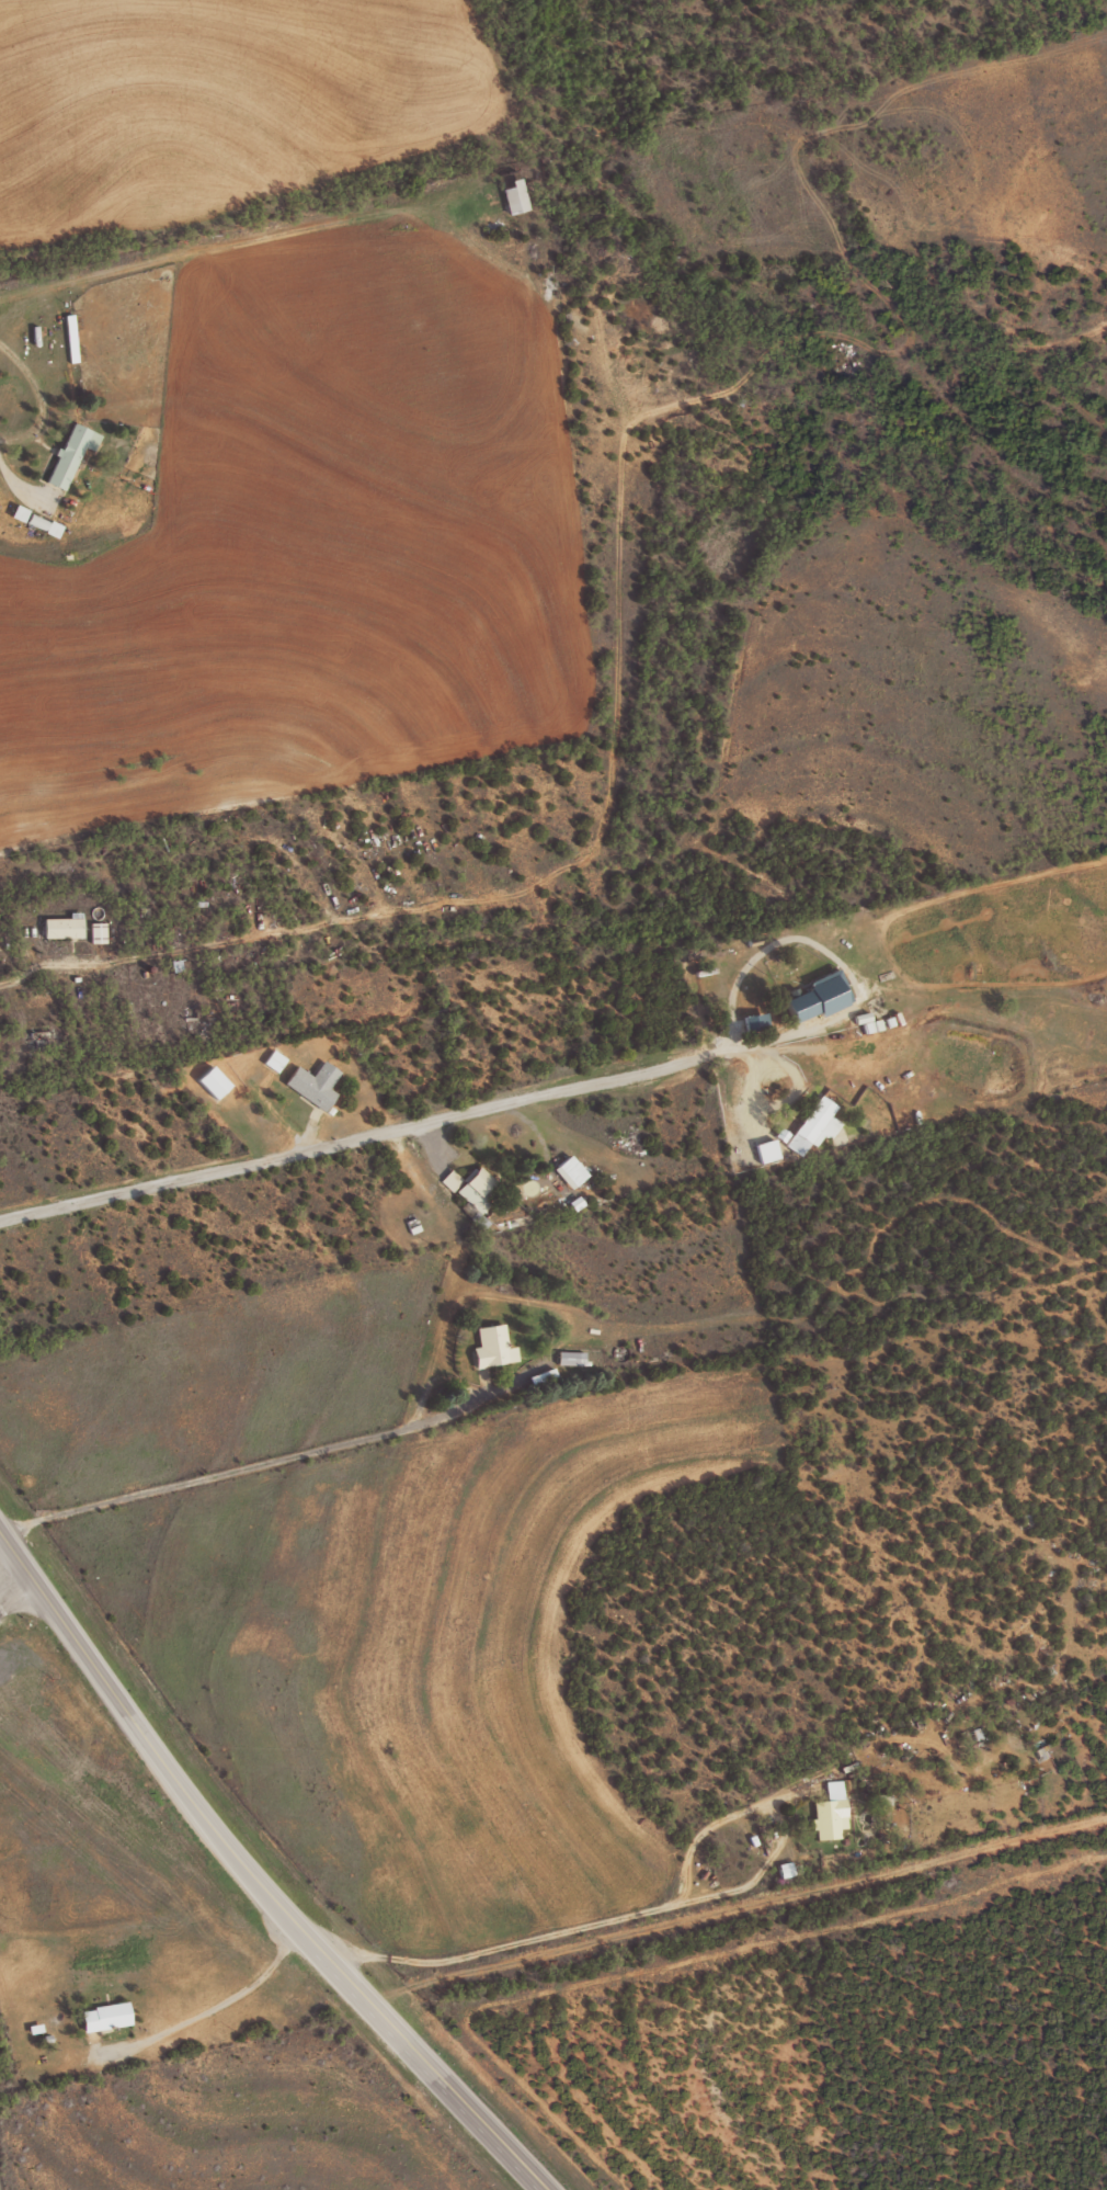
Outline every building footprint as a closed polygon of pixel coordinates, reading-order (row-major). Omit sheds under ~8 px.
[(496,187),(503,214),(524,208),(515,176),(503,180),(504,185),(496,187)] [(102,433),(72,421),(47,482),(67,490),(84,447),(95,451),(102,433)] [(64,526),(16,506),(12,517),(59,537),(64,526)] [(38,918),(38,938),(77,937),(77,912),(65,912),(65,917),(38,918)] [(86,943),(102,943),(102,923),(86,922),(86,943)] [(771,995),(782,1024),(845,1001),(834,972),(771,995)] [(878,1029),(876,1019),(857,1022),(859,1032),(878,1029)] [(283,1058),(268,1048),(258,1062),(273,1072),(283,1058)] [(318,1111),(331,1093),(324,1088),(335,1073),(318,1060),(307,1076),(292,1065),(279,1083),(318,1111)] [(209,1100),(225,1084),(205,1063),(189,1078),(209,1100)] [(798,1156),(806,1143),(812,1147),(819,1135),(826,1140),(837,1122),(825,1115),(831,1105),(812,1094),(781,1146),(798,1156)] [(787,1134),(776,1127),(770,1137),(780,1144),(787,1134)] [(749,1144),(756,1163),(776,1157),(769,1138),(749,1144)] [(570,1186),(583,1174),(564,1154),(551,1165),(570,1186)] [(497,1183),(474,1163),(461,1179),(449,1168),(439,1180),(476,1211),(470,1218),(480,1226),(485,1219),(479,1214),(489,1202),(484,1198),(497,1183)] [(514,1361),(513,1345),(503,1346),(500,1323),(473,1326),(475,1346),(467,1347),(469,1367),(514,1361)] [(555,1364),(582,1365),(582,1352),(555,1351),(555,1364)] [(825,1781),(827,1800),(814,1801),(817,1839),(841,1837),(840,1828),(848,1828),(844,1779),(825,1781)] [(800,1861),(778,1864),(780,1877),(802,1874),(800,1861)] [(82,2010),(86,2032),(133,2023),(129,2001),(82,2010)]
